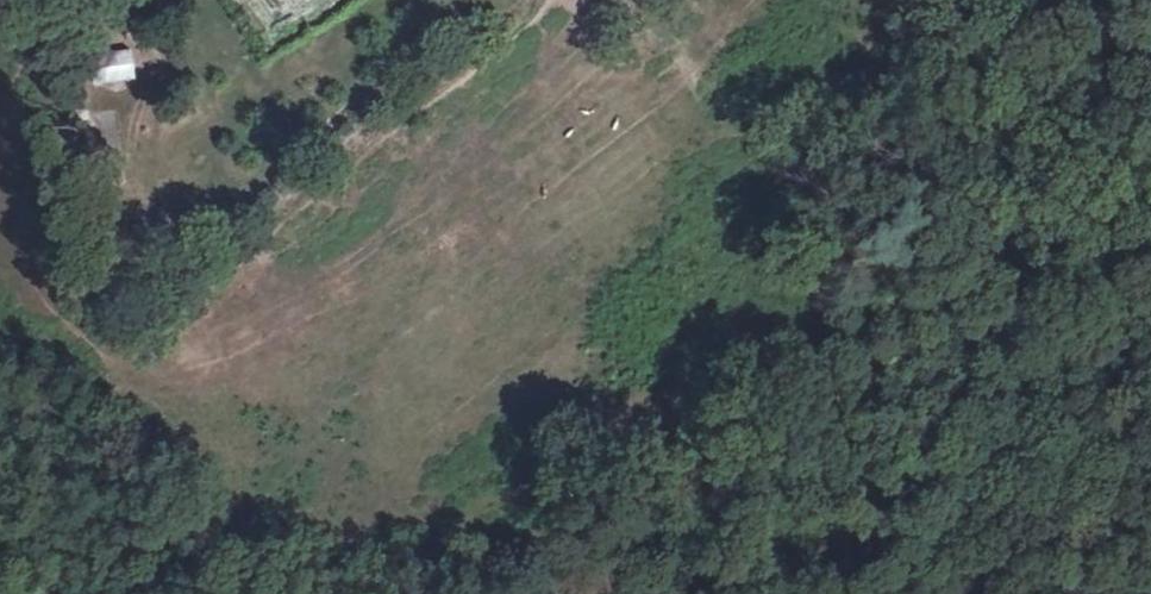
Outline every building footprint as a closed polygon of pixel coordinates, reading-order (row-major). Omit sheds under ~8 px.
[(90,56),(95,84),(135,79),(134,64),(130,50),(90,56)]
